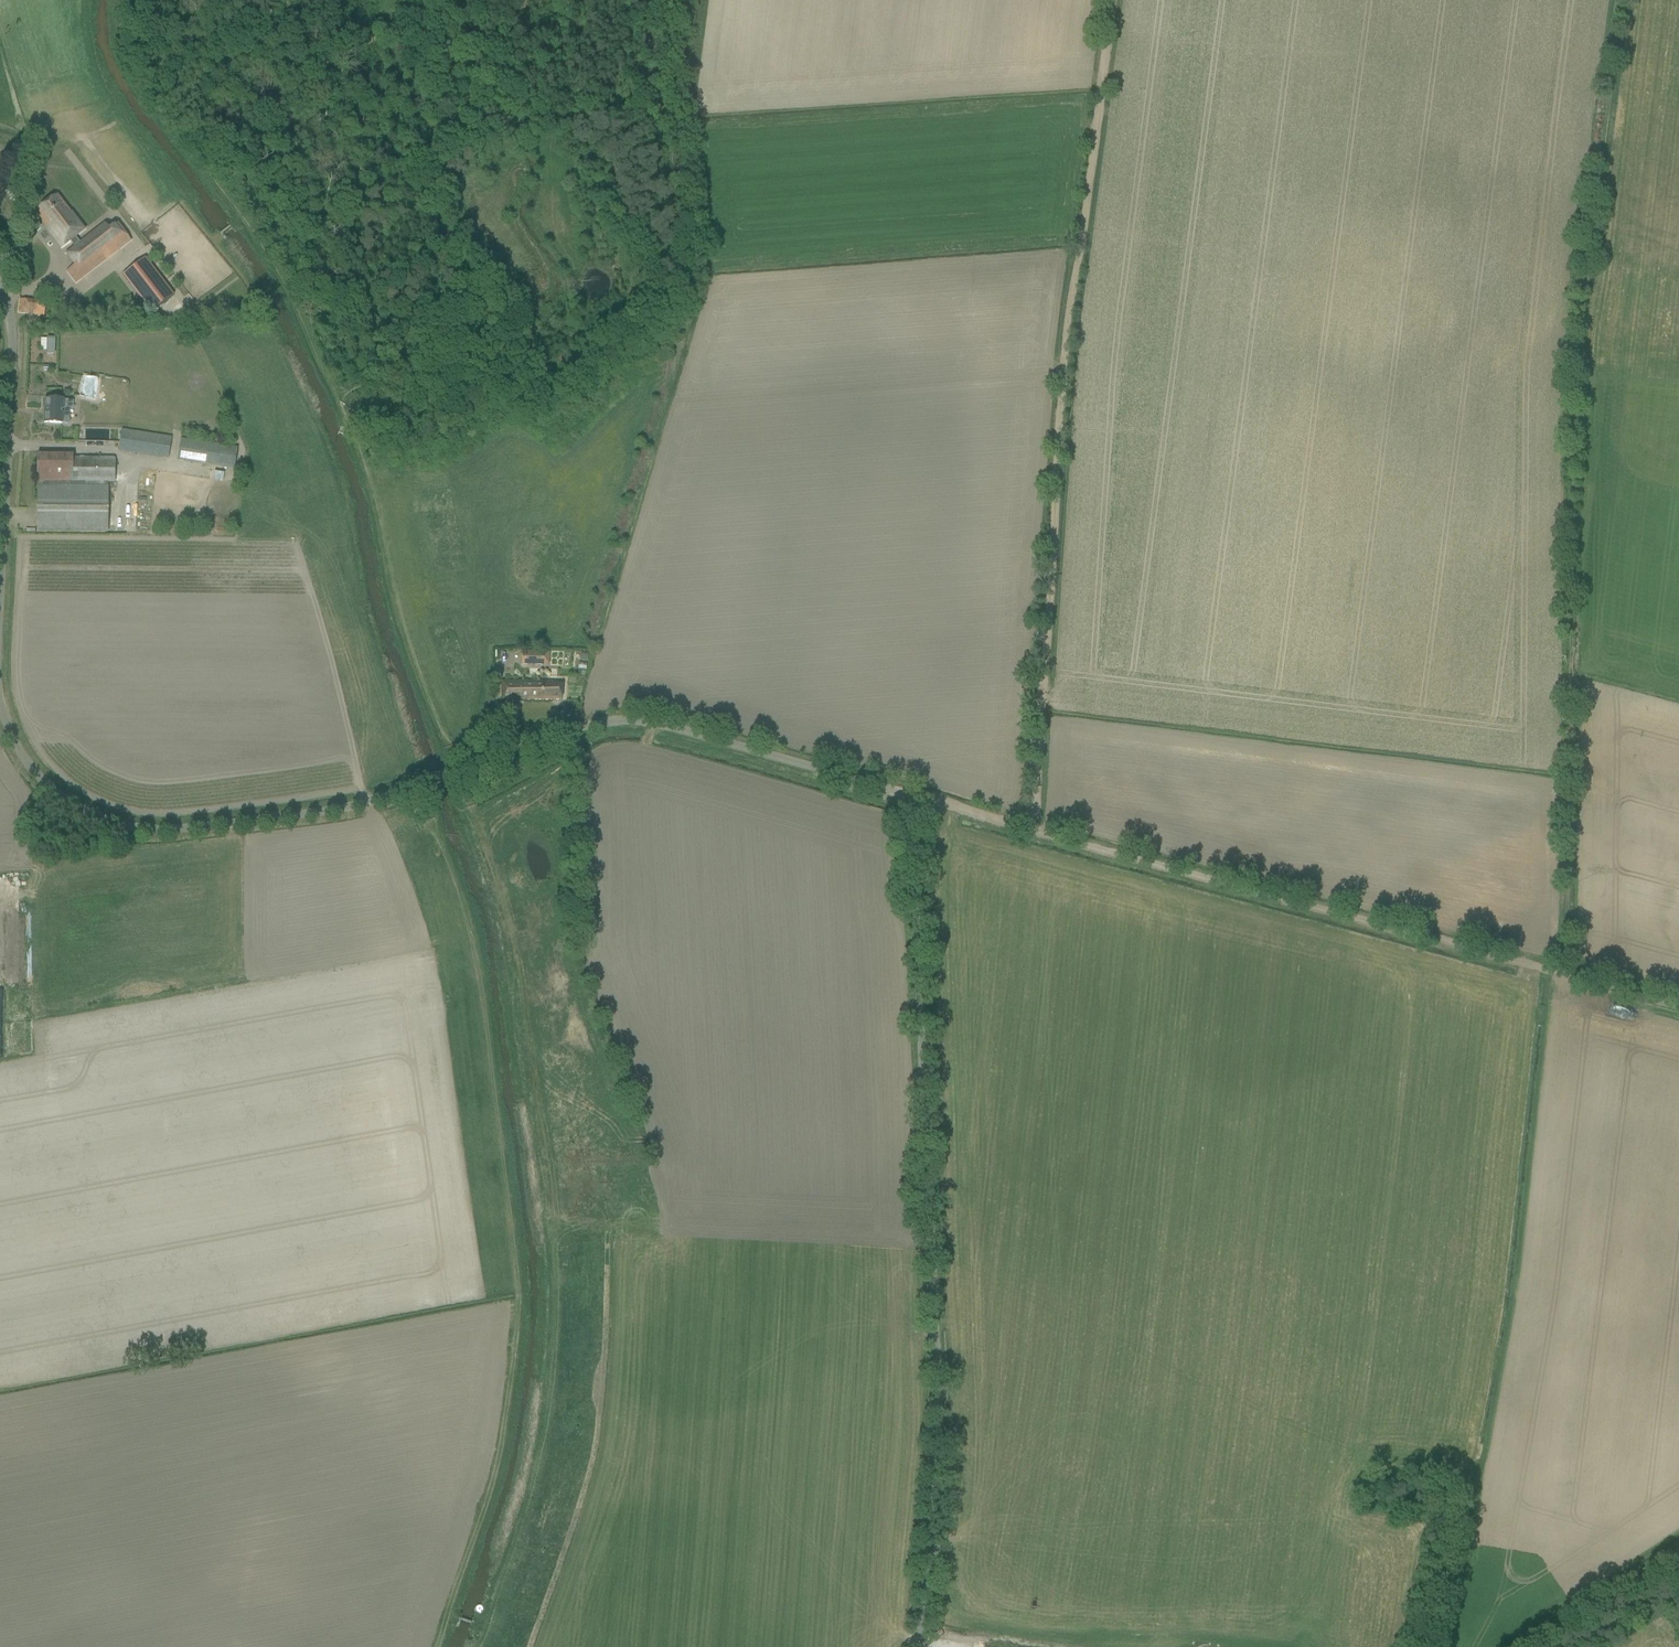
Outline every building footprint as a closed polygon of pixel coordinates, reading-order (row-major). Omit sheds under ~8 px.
[(57,195),(42,206),(47,212),(46,212),(48,215),(49,214),(53,220),(45,226),(62,247),(70,241),(75,248),(67,254),(68,255),(69,254),(86,276),(131,241),(118,223),(109,230),(105,225),(80,244),(75,237),(84,230),(57,195)] [(145,258),(123,275),(152,312),(174,296),(145,258)] [(18,312),(29,313),(44,315),(46,302),(20,299),(18,312)] [(55,354),(55,338),(47,338),(47,354),(55,354)] [(83,377),(79,397),(96,399),(99,379),(83,377)] [(44,423),(55,423),(69,424),(70,413),(73,413),(73,401),(45,399),(44,423)] [(121,430),(118,451),(168,459),(171,437),(121,430)] [(180,439),(177,460),(234,470),(237,448),(180,439)] [(36,531),(48,531),(108,532),(108,482),(115,482),(115,458),(73,458),(73,455),(37,454),(36,531)] [(542,665),(542,653),(522,652),(522,664),(542,665)] [(502,682),(502,689),(502,700),(562,700),(563,682),(540,681),(540,679),(537,679),(537,681),(523,681),(502,682)]
